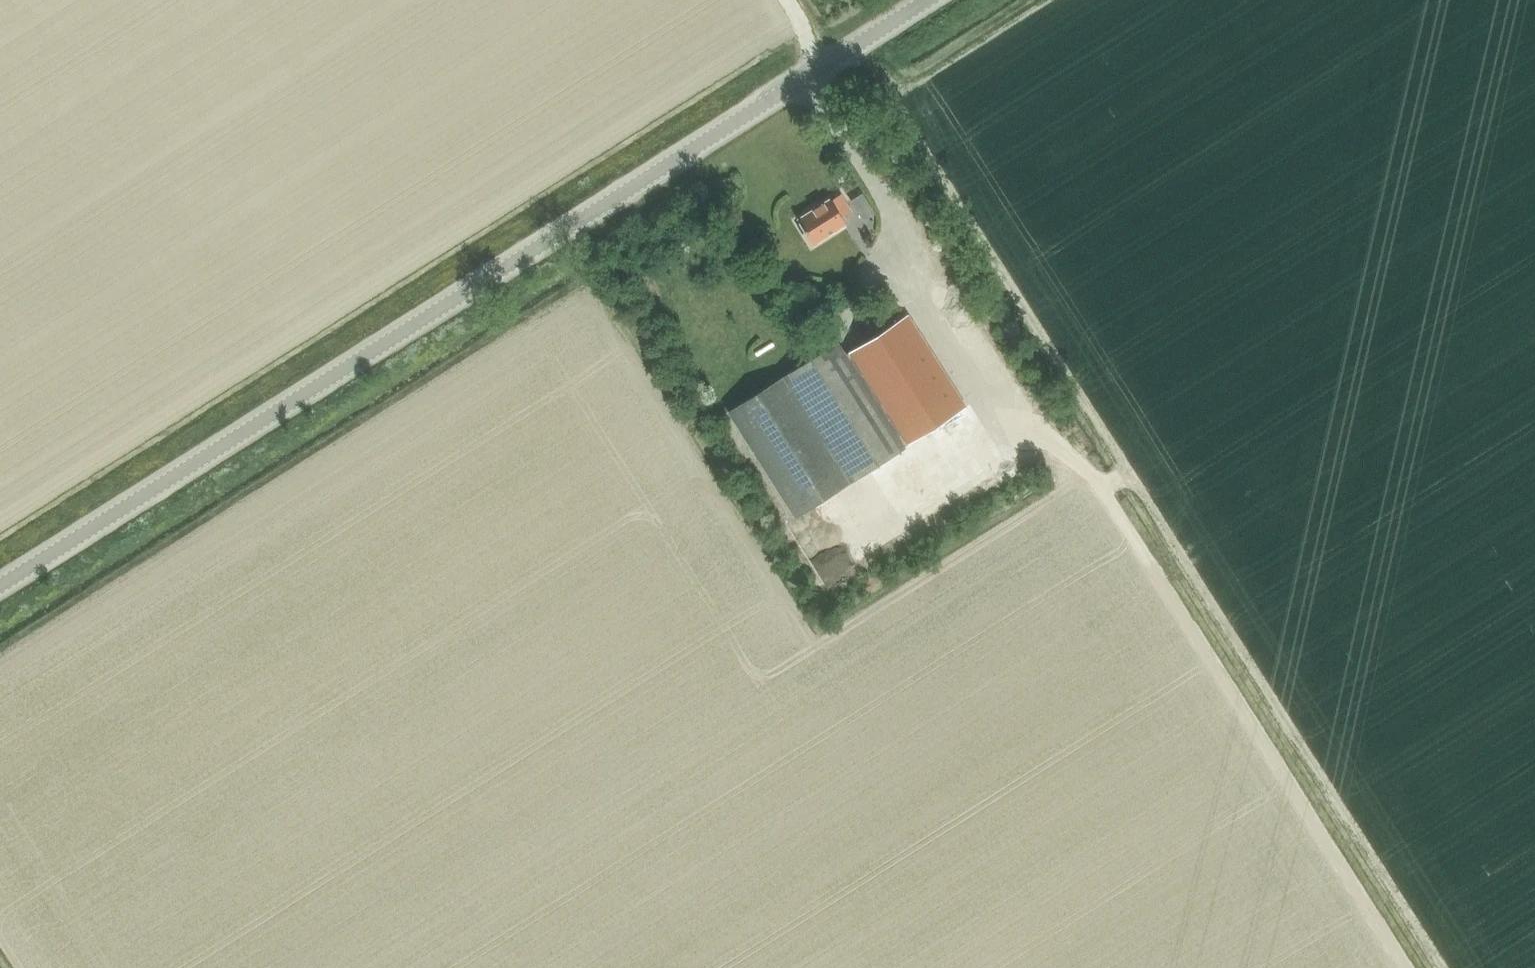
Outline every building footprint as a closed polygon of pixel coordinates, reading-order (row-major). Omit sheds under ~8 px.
[(841,218),(851,212),(840,195),(830,201),(797,221),(812,245),(844,224),(841,218)] [(795,516),(849,481),(907,444),(965,406),(908,317),(850,354),(849,354),(846,356),(839,344),(729,414),(795,516)]
